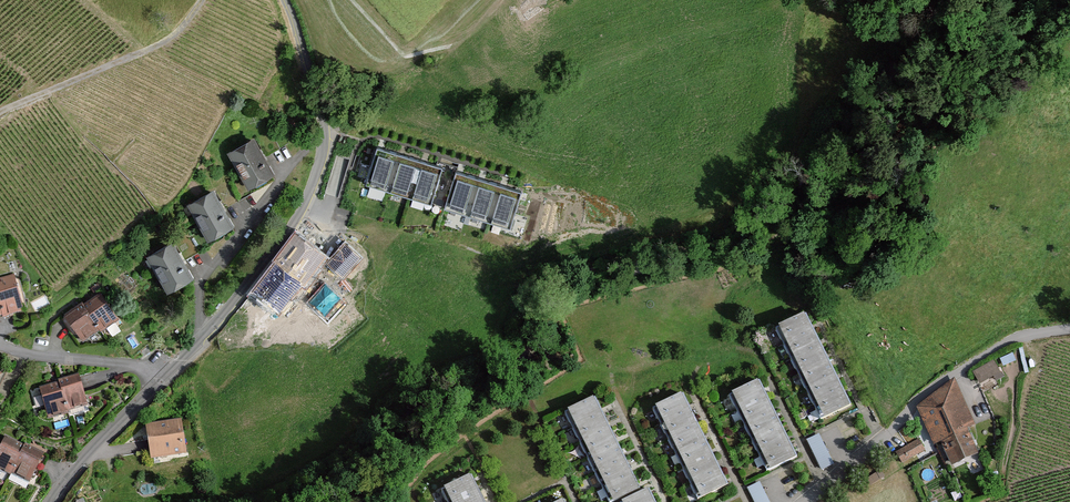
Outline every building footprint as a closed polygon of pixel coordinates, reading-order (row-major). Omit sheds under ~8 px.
[(254,138),(227,155),(249,191),(276,175),(254,138)] [(396,159),(377,152),(365,183),(385,190),(396,159)] [(416,166),(396,159),(385,190),(404,197),(416,166)] [(436,173),(416,166),(404,197),(425,204),(436,173)] [(475,184),(455,177),(444,208),(464,215),(475,184)] [(495,191),(475,184),(464,215),(483,222),(495,191)] [(213,191),(186,207),(208,244),(236,228),(213,191)] [(515,198),(495,191),(483,222),(504,229),(515,198)] [(325,258),(297,235),(251,290),(279,313),(325,258)] [(345,245),(328,264),(353,286),(369,267),(380,277),(393,262),(370,242),(358,255),(345,245)] [(174,243),(145,260),(167,297),(196,281),(174,243)] [(24,311),(13,274),(0,278),(0,318),(24,311)] [(81,302),(63,315),(82,342),(98,331),(101,334),(119,321),(99,293),(83,305),(81,302)] [(808,312),(775,328),(822,420),(854,403),(808,312)] [(991,361),(972,374),(980,386),(990,378),(994,383),(1002,378),(991,361)] [(60,384),(38,391),(49,422),(70,414),(71,417),(90,410),(78,375),(59,382),(60,384)] [(953,380),(916,409),(934,448),(941,444),(952,467),(976,454),(965,431),(973,425),(953,380)] [(730,398),(768,474),(799,459),(762,383),(730,398)] [(657,410),(704,501),(706,501),(730,490),(683,397),(657,410)] [(613,501),(625,501),(641,494),(595,400),(568,413),(613,501)] [(180,421),(145,427),(151,462),(186,456),(180,421)] [(818,435),(806,441),(820,471),(833,465),(818,435)] [(13,475),(25,447),(5,438),(0,450),(0,471),(12,477),(13,475)] [(917,440),(896,453),(903,464),(924,452),(917,440)] [(25,447),(13,475),(32,483),(45,454),(26,445),(25,447)] [(450,501),(483,501),(472,478),(445,492),(450,501)] [(760,483),(746,489),(752,501),(769,501),(760,483)] [(648,492),(628,501),(654,501),(648,492)]
